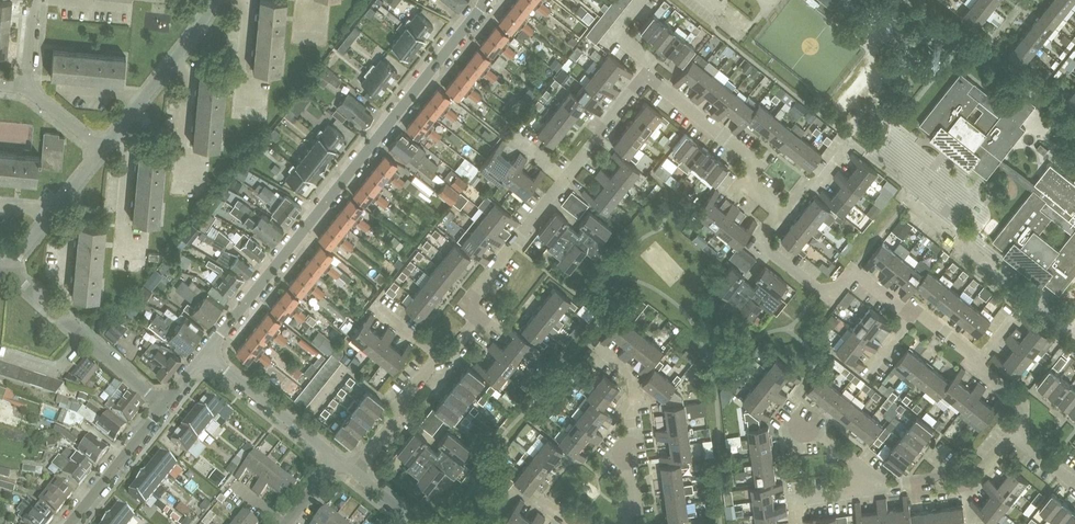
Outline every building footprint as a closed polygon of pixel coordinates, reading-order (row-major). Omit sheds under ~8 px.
[(11,15),(12,2),(0,0),(0,14),(11,15)] [(257,34),(285,36),(288,0),(287,0),(260,0),(259,16),(257,34)] [(459,0),(444,0),(458,11),(464,4),(459,0)] [(515,2),(527,11),(531,6),(535,10),(537,7),(539,4),(535,1),(534,0),(517,0),(515,2)] [(625,6),(617,0),(614,0),(611,3),(621,12),(625,6)] [(666,9),(670,4),(666,0),(664,0),(660,5),(666,9)] [(992,9),(981,0),(976,0),(970,7),(984,18),(992,9)] [(999,0),(981,0),(992,9),(999,0)] [(1071,6),(1063,0),(1052,0),(1048,5),(1063,16),(1071,6)] [(523,25),(526,22),(527,20),(523,16),(527,11),(515,2),(507,12),(519,21),(523,25)] [(539,4),(537,7),(542,11),(546,5),(541,2),(539,4)] [(604,3),(600,8),(604,12),(604,11),(607,9),(609,6),(604,3)] [(609,6),(607,9),(617,17),(621,12),(611,3),(609,6)] [(546,5),(542,11),(546,14),(551,9),(546,5)] [(575,12),(589,24),(595,17),(581,5),(575,12)] [(1055,26),(1063,16),(1048,5),(1040,15),(1055,26)] [(970,7),(962,17),(976,28),(984,18),(970,7)] [(671,13),(681,22),(686,16),(675,8),(671,13)] [(613,22),(617,17),(607,9),(604,11),(603,14),(613,22)] [(404,23),(407,25),(423,38),(433,25),(417,12),(411,19),(409,17),(404,23)] [(523,25),(519,21),(507,12),(499,22),(511,31),(515,26),(519,30),(521,27),(523,25)] [(11,15),(0,14),(0,28),(10,29),(11,15)] [(603,14),(598,19),(609,27),(613,22),(603,14)] [(640,29),(651,38),(664,22),(653,14),(640,29)] [(1055,26),(1040,15),(1033,24),(1047,36),(1055,26)] [(691,20),(686,16),(681,22),(687,26),(691,20)] [(575,19),(570,30),(580,35),(586,24),(575,19)] [(598,19),(594,24),(604,32),(609,27),(598,19)] [(523,29),(526,31),(530,26),(526,22),(523,25),(521,27),(523,29)] [(661,46),(674,30),(664,22),(651,38),(661,46)] [(489,34),(501,43),(505,47),(507,45),(508,43),(504,39),(509,33),(497,24),(489,34)] [(604,32),(594,24),(590,29),(600,38),(604,32)] [(697,34),(701,29),(696,24),(691,30),(697,34)] [(1039,46),(1047,36),(1033,24),(1025,34),(1039,46)] [(407,25),(399,34),(416,48),(423,38),(407,25)] [(535,29),(530,26),(526,31),(530,34),(530,35),(535,29)] [(10,29),(0,28),(0,41),(8,42),(10,29)] [(523,29),(517,36),(524,41),(530,34),(526,31),(523,29)] [(596,43),(600,38),(590,29),(586,35),(596,43)] [(661,46),(671,54),(684,39),(674,30),(661,46)] [(281,72),(285,36),(257,34),(255,51),(254,70),(281,72)] [(416,48),(399,34),(391,45),(407,58),(416,48)] [(505,47),(501,43),(489,34),(481,44),(492,54),(496,49),(500,53),(502,51),(505,47)] [(1017,44),(1031,55),(1039,46),(1025,34),(1017,44)] [(572,36),(567,43),(573,47),(578,40),(572,36)] [(1061,42),(1066,46),(1071,40),(1066,36),(1061,42)] [(695,47),(684,39),(671,54),(682,63),(695,47)] [(1074,43),(1074,42),(1072,40),(1067,46),(1070,49),(1074,43)] [(0,41),(0,55),(7,56),(8,42),(0,41)] [(1023,66),(1031,55),(1017,44),(1009,54),(1023,66)] [(502,51),(507,54),(511,49),(507,45),(505,47),(502,51)] [(734,50),(727,45),(722,52),(729,57),(734,50)] [(486,71),(488,68),(490,66),(486,62),(490,57),(479,47),(470,58),(482,67),(486,71)] [(90,52),(54,49),(51,76),(70,78),(88,79),(90,52)] [(516,52),(511,49),(507,54),(511,58),(516,52)] [(1064,50),(1059,56),(1062,58),(1067,52),(1064,50)] [(126,56),(90,52),(88,79),(105,81),(124,83),(126,56)] [(601,64),(616,76),(621,70),(631,77),(634,73),(609,53),(601,64)] [(498,70),(505,61),(498,55),(490,64),(498,70)] [(569,57),(562,66),(567,71),(570,67),(572,68),(576,63),(569,57)] [(373,63),(368,68),(387,83),(397,71),(381,58),(376,65),(373,63)] [(486,71),(482,67),(470,58),(462,68),(473,77),(477,72),(482,76),(484,73),(486,71)] [(555,58),(550,65),(557,70),(562,63),(555,58)] [(684,77),(691,83),(704,67),(693,58),(673,83),(677,87),(684,77)] [(1067,58),(1062,65),(1065,67),(1070,61),(1067,58)] [(1055,68),(1060,62),(1056,59),(1051,65),(1055,68)] [(611,83),(616,76),(601,64),(593,74),(617,94),(620,90),(611,83)] [(333,74),(333,73),(322,65),(312,78),(324,86),(328,80),(337,87),(341,81),(333,74)] [(714,75),(704,67),(691,83),(697,88),(690,97),(694,100),(714,75)] [(755,67),(749,75),(755,79),(760,72),(755,67)] [(378,96),(387,83),(368,68),(364,74),(366,76),(361,83),(378,96)] [(469,82),(473,77),(462,68),(454,78),(465,87),(470,91),(472,88),(474,86),(469,82)] [(484,73),(488,77),(492,71),(488,68),(486,71),(484,73)] [(1059,68),(1054,74),(1057,77),(1062,70),(1059,68)] [(1048,69),(1043,75),(1047,78),(1048,76),(1052,72),(1048,69)] [(498,76),(492,71),(488,77),(493,81),(495,78),(498,76)] [(1019,91),(1006,108),(997,101),(977,85),(961,72),(920,124),(933,134),(930,138),(944,148),(948,152),(969,168),(971,165),(987,178),(998,163),(1002,159),(1026,128),(1020,124),(1036,104),(1019,91)] [(226,96),(228,75),(200,73),(199,91),(197,109),(224,111),(226,96)] [(499,77),(501,75),(499,73),(498,76),(495,78),(502,83),(504,81),(499,77)] [(593,74),(585,84),(600,97),(605,90),(614,98),(617,94),(593,74)] [(1011,84),(1016,77),(1012,74),(1006,81),(1011,84)] [(705,94),(711,99),(724,83),(714,75),(694,100),(698,103),(705,94)] [(470,91),(465,87),(454,78),(446,88),(457,97),(461,92),(466,96),(468,94),(470,91)] [(1051,79),(1046,84),(1050,87),(1055,81),(1051,78),(1051,79)] [(550,84),(556,88),(560,83),(555,79),(550,84)] [(711,113),(715,116),(735,91),(724,83),(711,99),(718,104),(711,113)] [(595,103),(600,97),(585,84),(576,95),(581,99),(586,103),(601,115),(604,111),(595,103)] [(439,87),(431,98),(443,107),(447,110),(449,108),(451,105),(447,102),(451,97),(439,87)] [(468,94),(472,97),(476,92),(472,88),(470,91),(468,94)] [(529,88),(523,95),(530,100),(536,93),(529,88)] [(542,95),(547,99),(551,94),(546,90),(542,95)] [(1074,107),(1074,91),(1074,90),(1067,101),(1074,107)] [(562,101),(578,114),(586,103),(581,99),(576,95),(571,91),(562,101)] [(745,100),(735,91),(715,116),(718,119),(726,111),(732,116),(745,100)] [(482,96),(476,92),(472,97),(477,101),(480,98),(482,96)] [(359,119),(366,125),(373,117),(363,109),(366,106),(348,93),(337,107),(357,122),(359,119)] [(781,98),(776,94),(771,99),(777,103),(781,98)] [(431,98),(423,108),(434,117),(438,112),(442,116),(444,113),(447,110),(443,107),(431,98)] [(758,127),(768,136),(780,120),(787,112),(791,106),(794,102),(790,98),(787,102),(786,102),(781,107),(774,115),(770,112),(758,127)] [(534,105),(539,109),(543,104),(538,100),(534,105)] [(736,133),(747,119),(752,113),(752,112),(755,108),(745,100),(732,116),(738,121),(731,130),(736,133)] [(787,112),(792,115),(797,120),(807,108),(796,100),(794,102),(791,106),(787,112)] [(570,124),(578,114),(562,101),(554,112),(570,124)] [(639,112),(652,123),(657,117),(666,124),(669,120),(647,102),(639,112)] [(759,103),(755,108),(752,112),(752,113),(747,119),(758,127),(770,112),(759,103)] [(296,113),(290,108),(287,112),(293,116),(296,113)] [(423,108),(415,118),(426,127),(430,130),(432,127),(434,125),(430,122),(434,117),(423,108)] [(447,110),(444,113),(446,114),(449,117),(453,111),(449,108),(447,110)] [(221,148),(224,111),(197,109),(195,128),(194,145),(221,148)] [(525,115),(526,115),(531,120),(535,114),(530,110),(525,115)] [(809,110),(804,117),(811,123),(816,116),(809,110)] [(453,111),(449,117),(453,120),(455,118),(458,115),(453,111)] [(293,116),(287,112),(284,115),(290,120),(293,116)] [(561,134),(570,124),(554,112),(546,123),(561,134)] [(646,130),(652,123),(639,112),(630,123),(653,141),(658,145),(661,142),(656,138),(646,130)] [(415,118),(407,128),(418,137),(422,132),(426,135),(428,133),(430,130),(426,127),(415,118)] [(790,128),(780,120),(768,136),(778,144),(790,128)] [(318,136),(335,149),(345,136),(328,123),(323,130),(321,128),(316,134),(318,136)] [(538,133),(553,145),(561,134),(546,123),(538,133)] [(630,123),(622,133),(636,144),(641,138),(650,145),(653,141),(630,123)] [(822,131),(817,126),(812,132),(818,136),(822,131)] [(430,130),(428,133),(433,136),(437,131),(435,129),(432,127),(430,130)] [(778,144),(789,152),(801,136),(790,128),(778,144)] [(42,155),(40,155),(39,167),(63,169),(66,136),(60,136),(60,133),(45,131),(42,155)] [(437,131),(433,136),(438,140),(440,138),(442,135),(437,131)] [(418,145),(402,133),(396,140),(422,161),(433,171),(438,165),(416,147),(418,145)] [(630,150),(636,144),(622,133),(613,144),(636,162),(640,158),(630,150)] [(679,162),(684,157),(696,141),(686,133),(673,148),(679,153),(675,159),(679,162)] [(823,140),(829,145),(833,139),(827,135),(823,140)] [(327,159),(328,158),(335,149),(318,136),(311,146),(327,159)] [(789,152),(799,160),(811,145),(801,136),(789,152)] [(664,142),(670,146),(674,141),(668,137),(664,142)] [(500,151),(507,142),(503,139),(480,167),(491,176),(494,172),(506,157),(500,151)] [(433,171),(422,161),(396,140),(389,148),(405,161),(407,159),(432,178),(436,173),(433,171)] [(696,141),(684,157),(694,165),(706,149),(696,141)] [(1046,152),(1048,149),(1041,143),(1036,148),(1044,154),(1046,152)] [(799,160),(809,169),(822,153),(811,145),(799,160)] [(327,159),(311,146),(303,156),(319,169),(320,169),(328,159),(328,158),(327,159)] [(136,184),(164,187),(167,150),(140,148),(138,166),(136,184)] [(694,165),(705,173),(717,158),(706,149),(694,165)] [(615,151),(612,155),(621,162),(616,169),(632,181),(640,171),(615,151)] [(1,179),(16,180),(19,181),(37,182),(39,167),(40,155),(4,152),(1,179)] [(860,163),(854,170),(870,182),(874,177),(880,181),(884,176),(854,152),(850,156),(860,163)] [(506,157),(494,172),(491,176),(501,184),(504,180),(524,156),(520,153),(513,162),(506,157)] [(386,154),(378,164),(390,173),(394,176),(395,174),(398,176),(400,174),(393,168),(398,163),(386,154)] [(295,166),(312,179),(319,169),(303,156),(295,165),(295,166)] [(504,180),(514,188),(527,173),(520,168),(528,159),(524,156),(504,180)] [(667,157),(661,163),(654,172),(665,180),(670,174),(672,172),(677,165),(667,157)] [(717,158),(705,173),(715,182),(727,166),(717,158)] [(1014,167),(1002,159),(998,163),(1033,190),(993,241),(1006,251),(1004,254),(1024,270),(1042,284),(1045,282),(1060,294),(1071,279),(1074,274),(1074,183),(1050,163),(1035,183),(1014,167)] [(295,166),(295,165),(293,163),(288,169),(291,171),(285,178),(302,191),(312,179),(295,166)] [(270,169),(276,174),(281,168),(275,164),(270,169)] [(378,164),(370,174),(381,183),(385,179),(389,182),(391,180),(394,176),(390,173),(378,164)] [(241,168),(236,176),(244,181),(248,172),(241,168)] [(623,192),(632,181),(616,169),(611,175),(602,168),(599,172),(623,192)] [(837,172),(862,192),(870,182),(854,170),(849,176),(840,168),(837,172)] [(451,169),(444,177),(459,189),(466,181),(451,169)] [(527,173),(514,188),(525,197),(545,173),(541,169),(533,178),(527,173)] [(599,190),(615,202),(623,192),(599,172),(595,176),(605,183),(599,190)] [(843,184),(838,190),(853,203),(862,192),(837,172),(834,176),(843,184)] [(370,174),(362,184),(373,193),(377,197),(379,194),(381,192),(377,188),(381,183),(370,174)] [(394,176),(391,180),(396,184),(400,178),(398,176),(395,174),(394,176)] [(475,174),(469,181),(475,186),(480,178),(475,174)] [(665,180),(671,185),(676,178),(670,174),(665,180)] [(405,182),(403,184),(425,202),(434,190),(415,175),(411,180),(408,178),(405,182)] [(687,177),(678,187),(685,193),(694,183),(687,177)] [(231,178),(227,184),(234,189),(238,183),(231,178)] [(400,178),(396,184),(400,187),(403,184),(405,182),(400,178)] [(890,198),(898,187),(888,179),(879,190),(881,192),(890,198)] [(457,191),(444,182),(436,193),(448,203),(457,191)] [(255,188),(256,189),(259,192),(261,190),(263,187),(258,183),(255,188)] [(161,223),(164,187),(136,184),(135,202),(133,221),(161,223)] [(362,184),(353,195),(365,204),(369,199),(373,202),(375,200),(375,199),(377,197),(373,193),(362,184)] [(265,185),(261,190),(294,215),(301,206),(286,194),(282,198),(265,185)] [(224,188),(219,197),(226,201),(231,192),(224,188)] [(607,213),(615,202),(599,190),(594,196),(585,189),(582,193),(607,213)] [(707,222),(719,206),(713,201),(720,192),(715,189),(696,213),(707,222)] [(833,196),(824,189),(820,193),(845,213),(853,203),(838,190),(833,196)] [(288,224),(294,215),(261,190),(258,194),(267,201),(268,200),(272,204),(268,209),(288,224)] [(589,204),(572,191),(562,204),(579,218),(589,204)] [(461,192),(452,202),(460,208),(468,198),(461,192)] [(881,209),(890,198),(881,192),(873,202),(881,209)] [(206,207),(209,210),(219,196),(216,194),(206,207)] [(375,199),(375,200),(380,203),(384,198),(379,194),(377,197),(375,199)] [(807,207),(822,219),(828,213),(835,218),(838,214),(815,196),(807,207)] [(352,197),(343,208),(355,217),(359,220),(361,218),(363,215),(359,212),(363,206),(352,197)] [(384,198),(380,203),(385,207),(389,202),(384,198)] [(519,221),(511,214),(495,201),(486,212),(502,224),(507,218),(516,225),(519,221)] [(239,208),(241,209),(278,237),(284,229),(264,212),(261,216),(245,204),(244,202),(239,208)] [(707,222),(717,230),(736,205),(732,202),(725,211),(719,206),(707,222)] [(874,203),(867,213),(873,218),(881,209),(874,203)] [(272,244),(278,237),(241,209),(239,208),(235,204),(230,211),(272,244)] [(740,208),(736,205),(717,230),(715,233),(713,234),(715,236),(716,235),(717,236),(720,232),(727,238),(740,222),(733,217),(740,208)] [(807,207),(799,217),(821,235),(824,232),(817,226),(822,219),(807,207)] [(343,208),(335,218),(347,227),(351,222),(355,225),(357,223),(359,220),(355,217),(343,208)] [(450,210),(447,214),(452,219),(455,215),(450,210)] [(209,211),(199,226),(207,231),(217,216),(209,211)] [(557,261),(570,271),(587,249),(596,256),(605,244),(602,241),(612,228),(590,211),(579,224),(584,227),(579,233),(567,224),(569,221),(556,211),(539,233),(551,242),(548,247),(560,257),(557,261)] [(486,212),(478,222),(503,242),(506,238),(497,231),(502,224),(486,212)] [(857,228),(859,229),(863,232),(873,219),(868,214),(857,228)] [(799,217),(791,227),(806,240),(811,233),(819,239),(821,235),(799,217)] [(903,217),(898,223),(909,231),(913,225),(903,217)] [(335,218),(327,228),(339,237),(343,240),(345,238),(347,235),(343,232),(347,227),(335,218)] [(361,218),(357,223),(361,227),(366,221),(361,218)] [(727,238),(738,247),(740,245),(757,222),(753,219),(746,227),(740,222),(727,238)] [(366,221),(361,227),(366,230),(370,225),(366,221)] [(478,222),(470,233),(485,246),(491,239),(500,246),(503,242),(478,222)] [(78,242),(76,260),(103,263),(107,227),(79,224),(78,242)] [(782,238),(805,256),(808,252),(800,247),(806,240),(791,227),(782,238)] [(327,228),(319,238),(331,247),(335,242),(339,245),(341,243),(343,240),(339,237),(327,228)] [(431,234),(436,238),(440,233),(435,229),(431,234)] [(214,238),(226,244),(231,239),(219,230),(214,238)] [(254,255),(260,260),(266,252),(261,248),(262,246),(244,232),(235,244),(240,248),(241,248),(253,257),(254,255)] [(690,238),(699,247),(705,241),(696,232),(690,238)] [(223,250),(226,244),(214,238),(207,233),(203,239),(223,250)] [(486,263),(489,259),(480,252),(485,246),(470,233),(461,243),(480,258),(486,263)] [(930,238),(924,233),(920,238),(926,243),(930,238)] [(394,236),(389,242),(394,247),(400,241),(394,236)] [(343,240),(341,243),(345,246),(349,241),(345,238),(343,240)] [(182,239),(178,245),(183,249),(187,243),(182,239)] [(423,244),(428,248),(432,243),(427,239),(423,244)] [(850,240),(841,252),(842,253),(844,255),(853,243),(852,242),(850,240)] [(349,241),(345,246),(350,250),(352,248),(354,245),(349,241)] [(876,261),(882,266),(894,250),(883,242),(864,266),(868,270),(876,261)] [(710,256),(714,251),(705,243),(700,248),(710,256)] [(322,244),(314,254),(326,264),(325,265),(329,268),(331,265),(334,263),(329,259),(334,254),(322,244)] [(455,244),(447,254),(462,267),(470,256),(455,244)] [(203,254),(211,252),(209,245),(202,247),(203,254)] [(757,258),(740,245),(738,247),(729,257),(746,271),(757,258)] [(414,255),(419,259),(424,254),(418,250),(414,255)] [(894,250),(882,266),(889,271),(881,280),(885,283),(904,259),(894,250)] [(946,260),(950,255),(945,250),(940,256),(946,260)] [(225,261),(241,273),(242,271),(247,275),(253,267),(248,263),(249,262),(239,253),(237,256),(231,253),(225,261)] [(314,254),(306,265),(318,274),(321,270),(325,273),(327,270),(329,268),(325,265),(326,264),(314,254)] [(454,277),(462,267),(447,254),(438,265),(454,277)] [(398,258),(393,264),(397,267),(399,269),(403,263),(398,258)] [(223,273),(238,286),(244,279),(228,267),(226,270),(222,267),(209,259),(207,263),(219,270),(223,273)] [(896,277),(902,282),(914,267),(904,259),(885,283),(889,286),(896,277)] [(100,299),(103,263),(76,260),(74,279),(72,296),(100,299)] [(406,265),(411,269),(415,264),(410,260),(406,265)] [(827,272),(828,274),(836,264),(833,261),(829,266),(825,271),(827,272)] [(955,271),(959,266),(953,262),(949,267),(955,271)] [(306,265),(298,275),(310,284),(314,288),(316,285),(318,283),(314,279),(318,274),(306,265)] [(329,268),(327,270),(331,273),(332,274),(336,269),(331,265),(329,268)] [(438,265),(430,275),(446,288),(454,277),(438,265)] [(732,265),(715,287),(726,296),(723,300),(736,310),(732,314),(745,325),(762,304),(771,311),(781,298),(777,294),(787,282),(765,265),(755,278),(759,281),(754,287),(742,278),(744,275),(732,265)] [(905,300),(917,285),(925,275),(914,267),(902,282),(909,287),(902,297),(905,300)] [(336,269),(332,274),(334,276),(336,277),(338,275),(340,272),(336,269)] [(927,294),(940,278),(929,269),(925,275),(917,285),(927,294)] [(230,296),(238,286),(223,273),(219,270),(216,274),(211,280),(215,283),(215,284),(230,296)] [(340,272),(338,275),(345,280),(348,282),(351,278),(342,270),(340,272)] [(965,280),(969,274),(964,270),(959,275),(965,280)] [(379,271),(373,277),(381,283),(386,276),(379,271)] [(398,276),(403,280),(407,275),(402,271),(398,276)] [(298,275),(289,285),(301,295),(305,290),(309,293),(311,290),(314,288),(310,284),(298,275)] [(336,277),(334,279),(342,285),(345,280),(338,275),(336,277)] [(437,298),(446,288),(430,275),(422,286),(437,298)] [(938,302),(950,286),(940,278),(927,294),(938,302)] [(975,288),(980,282),(974,278),(970,283),(975,288)] [(390,286),(395,290),(399,285),(394,281),(390,286)] [(143,285),(137,295),(147,301),(153,291),(143,285)] [(229,298),(212,285),(208,291),(203,287),(198,293),(190,286),(183,295),(191,301),(195,296),(200,301),(197,305),(213,317),(229,298)] [(314,288),(311,290),(316,294),(320,289),(316,285),(314,288)] [(984,285),(979,291),(981,293),(979,294),(986,300),(993,292),(984,285)] [(390,286),(386,291),(391,295),(395,290),(390,286)] [(422,286),(413,296),(429,308),(437,298),(422,286)] [(938,302),(948,310),(960,294),(950,286),(938,302)] [(556,287),(547,298),(560,308),(566,302),(575,309),(578,305),(556,287)] [(288,288),(279,298),(291,307),(296,310),(297,308),(300,311),(302,308),(295,302),(299,297),(288,288)] [(320,289),(316,294),(321,298),(325,292),(320,289)] [(844,296),(851,301),(856,296),(849,290),(844,296)] [(948,310),(958,318),(971,303),(960,294),(948,310)] [(996,304),(1000,299),(995,294),(990,300),(996,304)] [(359,296),(355,301),(361,307),(366,301),(359,296)] [(421,319),(429,308),(413,296),(405,307),(421,319)] [(279,298),(271,308),(282,318),(287,313),(291,316),(293,314),(293,313),(296,310),(291,307),(279,298)] [(555,315),(560,308),(547,298),(538,309),(561,326),(575,337),(577,334),(574,332),(575,331),(555,315)] [(123,309),(131,314),(138,304),(129,299),(123,309)] [(347,316),(345,315),(328,301),(326,305),(336,313),(335,315),(343,321),(347,316)] [(843,309),(846,305),(840,301),(837,304),(843,309)] [(958,318),(969,327),(981,311),(971,303),(958,318)] [(213,317),(197,305),(194,309),(188,304),(184,309),(206,326),(213,317)] [(578,311),(590,321),(596,313),(584,304),(578,311)] [(181,323),(198,337),(204,329),(187,316),(181,312),(178,315),(168,307),(164,311),(172,317),(174,319),(174,318),(181,323)] [(871,307),(862,318),(877,330),(882,323),(892,331),(895,327),(871,307)] [(293,313),(293,314),(297,317),(302,312),(300,311),(297,308),(296,310),(293,313)] [(538,309),(531,319),(544,329),(549,322),(559,330),(561,326),(538,309)] [(269,311),(261,321),(273,330),(272,331),(277,334),(279,331),(281,329),(276,326),(281,320),(269,311)] [(979,335),(992,319),(981,311),(969,327),(979,335)] [(302,312),(297,317),(302,321),(302,320),(304,318),(306,316),(306,315),(302,312)] [(368,326),(375,317),(371,313),(351,338),(362,346),(375,331),(368,326)] [(152,321),(159,326),(161,323),(167,327),(166,328),(172,333),(173,332),(191,346),(198,337),(181,323),(174,318),(174,319),(172,317),(168,322),(157,314),(152,321)] [(306,316),(304,318),(310,324),(315,318),(310,314),(307,317),(306,316)] [(613,335),(619,340),(631,324),(620,316),(601,341),(605,344),(613,335)] [(757,316),(752,322),(756,326),(762,319),(757,316)] [(828,316),(827,317),(824,321),(831,326),(834,329),(840,321),(837,319),(835,321),(828,316)] [(1031,328),(1026,334),(1041,346),(1050,335),(1025,316),(1021,321),(1031,328)] [(302,321),(301,322),(308,327),(310,324),(304,318),(302,320),(302,321)] [(872,336),(877,330),(862,318),(854,328),(878,348),(881,344),(872,336)] [(538,336),(544,329),(531,319),(522,329),(545,348),(548,343),(538,336)] [(353,323),(349,320),(342,329),(345,332),(353,323)] [(261,321),(253,331),(265,340),(268,336),(272,339),(274,337),(277,334),(272,331),(273,330),(261,321)] [(167,339),(185,353),(191,346),(173,332),(172,333),(166,328),(167,327),(161,323),(159,326),(158,327),(170,336),(167,339)] [(508,341),(524,354),(532,343),(508,323),(504,327),(513,335),(508,341)] [(622,358),(641,333),(631,324),(619,340),(625,345),(618,355),(622,358)] [(114,346),(123,337),(113,327),(105,336),(114,346)] [(334,327),(329,332),(336,339),(341,333),(334,327)] [(372,355),(392,330),(388,327),(381,336),(375,331),(362,346),(372,355)] [(821,337),(825,332),(819,328),(815,332),(821,337)] [(878,348),(854,328),(845,338),(860,350),(865,344),(875,352),(878,348)] [(372,355),(383,363),(395,347),(389,342),(396,333),(392,330),(372,355)] [(253,331),(245,341),(256,350),(261,354),(263,351),(265,349),(261,345),(265,340),(253,331)] [(277,334),(274,337),(279,340),(283,335),(279,331),(277,334)] [(328,354),(335,345),(318,332),(311,340),(328,354)] [(640,357),(652,341),(641,333),(622,358),(626,361),(633,351),(640,357)] [(1011,333),(1008,337),(1033,356),(1041,346),(1026,334),(1021,341),(1011,333)] [(283,335),(279,340),(284,344),(288,339),(283,335)] [(315,355),(316,354),(319,351),(301,337),(298,341),(315,355)] [(1014,348),(1009,355),(1025,367),(1033,356),(1008,337),(1005,341),(1014,348)] [(861,369),(865,364),(855,357),(860,350),(845,338),(837,349),(861,369)] [(516,364),(524,354),(508,341),(503,347),(494,340),(491,344),(516,364)] [(245,341),(236,352),(248,361),(252,356),(257,359),(258,357),(261,354),(256,350),(245,341)] [(646,362),(639,371),(643,374),(662,350),(652,341),(640,357),(646,362)] [(147,347),(154,353),(146,363),(156,372),(164,379),(181,357),(172,353),(173,351),(152,342),(147,347)] [(395,347),(383,363),(394,371),(413,347),(409,343),(402,352),(395,347)] [(507,374),(516,364),(491,344),(488,348),(497,355),(492,362),(507,374)] [(896,364),(906,372),(919,357),(909,348),(896,364)] [(1071,352),(1066,348),(1063,353),(1067,357),(1069,355),(1071,352)] [(1058,349),(1053,355),(1057,359),(1062,352),(1059,350),(1058,349)] [(261,354),(258,357),(263,360),(267,355),(263,351),(261,354)] [(332,352),(328,358),(338,366),(343,361),(332,352)] [(345,353),(341,359),(347,364),(352,358),(345,353)] [(1005,361),(995,353),(991,358),(1016,378),(1025,367),(1009,355),(1005,361)] [(267,355),(263,360),(267,364),(272,358),(267,355)] [(353,369),(360,361),(354,356),(348,365),(353,369)] [(840,361),(834,357),(830,362),(836,367),(840,361)] [(906,372),(917,381),(930,365),(919,357),(906,372)] [(334,371),(338,366),(328,358),(324,363),(334,371)] [(777,358),(768,369),(784,381),(789,375),(798,382),(802,378),(777,358)] [(590,363),(588,362),(585,359),(577,369),(582,373),(590,363)] [(71,377),(84,388),(98,371),(84,360),(71,377)] [(642,383),(653,391),(663,378),(657,372),(664,363),(660,360),(642,383)] [(507,374),(492,362),(487,368),(478,361),(474,365),(499,385),(507,374)] [(312,362),(304,372),(309,377),(317,366),(312,362)] [(0,370),(0,376),(5,378),(9,365),(2,363),(0,370)] [(324,363),(320,368),(330,376),(334,371),(324,363)] [(294,364),(289,371),(298,378),(303,371),(294,364)] [(11,380),(15,368),(9,365),(5,378),(11,380)] [(846,375),(851,370),(845,365),(841,371),(846,375)] [(927,389),(940,373),(930,365),(917,381),(927,389)] [(468,366),(460,377),(476,389),(484,379),(468,366)] [(949,405),(952,400),(965,385),(959,380),(966,371),(962,367),(950,381),(942,392),(939,396),(949,405)] [(22,370),(15,368),(11,380),(17,382),(22,370)] [(326,382),(330,376),(320,368),(315,374),(326,382)] [(603,379),(597,386),(611,397),(620,386),(597,368),(594,372),(603,379)] [(1037,383),(1048,392),(1061,376),(1050,368),(1037,383)] [(760,379),(785,399),(788,395),(779,388),(784,381),(768,369),(760,379)] [(24,384),(28,372),(22,370),(17,382),(24,384)] [(30,386),(34,374),(28,372),(24,384),(30,386)] [(653,391),(663,399),(671,390),(682,377),(678,373),(670,383),(663,378),(653,391)] [(939,396),(942,392),(950,381),(940,373),(927,389),(938,398),(939,396)] [(30,386),(37,388),(41,376),(34,374),(30,386)] [(315,374),(311,379),(321,387),(326,382),(315,374)] [(857,383),(861,378),(855,374),(851,379),(857,383)] [(831,383),(820,375),(808,391),(818,399),(831,383)] [(41,376),(37,388),(43,390),(47,378),(41,376)] [(350,376),(346,381),(351,386),(356,380),(350,376)] [(1061,376),(1048,392),(1059,400),(1071,384),(1061,376)] [(467,400),(476,389),(460,377),(452,388),(467,400)] [(47,378),(43,390),(50,393),(54,380),(47,378)] [(317,392),(321,387),(311,379),(307,384),(317,392)] [(760,379),(752,389),(768,402),(773,396),(782,403),(785,399),(760,379)] [(50,393),(55,394),(64,384),(54,380),(50,393)] [(971,390),(965,385),(952,400),(963,409),(983,384),(979,381),(971,390)] [(568,382),(561,391),(565,394),(572,385),(568,382)] [(867,392),(871,386),(866,382),(861,387),(867,392)] [(888,387),(882,382),(878,388),(883,392),(888,387)] [(841,391),(831,383),(818,399),(829,407),(841,391)] [(307,384),(303,389),(313,397),(317,392),(307,384)] [(491,393),(495,388),(490,384),(486,389),(491,393)] [(963,409),(973,417),(986,401),(979,396),(987,387),(983,384),(963,409)] [(1069,408),(1074,400),(1074,388),(1071,384),(1059,400),(1069,408)] [(123,397),(120,402),(136,415),(143,406),(127,393),(128,391),(122,386),(117,392),(123,397)] [(347,391),(342,386),(337,392),(343,396),(347,391)] [(579,390),(592,399),(603,408),(611,397),(597,386),(592,393),(583,386),(579,390)] [(725,386),(721,390),(723,407),(734,393),(733,392),(725,386)] [(452,388),(443,398),(459,411),(467,400),(452,388)] [(12,406),(14,402),(16,396),(16,395),(6,392),(0,389),(0,402),(12,406)] [(309,402),(313,397),(303,389),(299,394),(309,402)] [(744,401),(750,406),(759,413),(768,420),(772,415),(763,408),(768,402),(752,389),(743,400),(744,401)] [(375,413),(384,403),(368,390),(360,401),(375,413)] [(666,419),(686,416),(683,397),(679,394),(675,393),(671,390),(663,399),(660,404),(660,408),(664,408),(666,419)] [(882,394),(876,390),(872,395),(877,400),(882,394)] [(892,401),(893,400),(898,394),(892,390),(887,397),(892,401)] [(565,395),(560,391),(552,402),(557,406),(565,395)] [(852,400),(841,391),(829,407),(839,415),(852,400)] [(80,393),(77,399),(85,403),(88,396),(80,393)] [(299,394),(295,400),(305,408),(309,402),(299,394)] [(907,403),(911,398),(906,394),(902,399),(907,403)] [(482,395),(478,399),(483,403),(486,399),(482,395)] [(213,422),(215,425),(220,419),(217,416),(223,410),(207,397),(197,409),(213,422)] [(333,397),(329,402),(334,407),(339,401),(333,397)] [(893,417),(895,415),(899,409),(896,407),(898,404),(893,400),(892,401),(887,397),(882,403),(888,408),(885,411),(893,417)] [(367,424),(375,413),(360,401),(359,402),(355,398),(347,407),(351,411),(367,424)] [(463,414),(459,411),(443,398),(435,409),(446,418),(455,424),(463,414)] [(984,425),(1003,401),(999,398),(992,406),(986,401),(973,417),(984,425)] [(128,424),(136,415),(120,402),(111,399),(104,407),(109,411),(110,409),(128,424)] [(617,419),(603,408),(592,399),(584,410),(599,422),(605,415),(614,423),(617,419)] [(839,415),(850,423),(862,408),(852,400),(839,415)] [(742,439),(742,443),(771,439),(769,426),(761,427),(760,419),(757,416),(759,413),(750,406),(744,401),(739,407),(744,411),(746,420),(748,420),(751,437),(742,439)] [(896,407),(899,409),(901,411),(905,406),(900,402),(898,404),(896,407)] [(917,411),(921,406),(916,402),(912,407),(917,411)] [(60,404),(59,408),(76,414),(81,407),(68,403),(67,406),(60,404)] [(99,419),(120,434),(126,427),(109,413),(106,416),(89,404),(85,408),(99,419)] [(473,405),(464,416),(469,420),(478,409),(473,405)] [(113,442),(120,434),(99,419),(85,408),(83,406),(76,414),(83,420),(96,429),(104,435),(113,442)] [(331,411),(325,407),(321,412),(326,417),(331,411)] [(433,407),(420,425),(433,435),(446,418),(435,409),(433,407)] [(873,416),(862,408),(850,423),(860,432),(873,416)] [(189,419),(205,432),(213,422),(197,409),(189,419)] [(599,422),(584,410),(575,420),(601,440),(604,436),(594,429),(599,422)] [(343,421),(359,434),(367,424),(351,411),(343,421)] [(909,427),(925,440),(934,429),(918,416),(914,421),(905,414),(901,420),(909,427)] [(895,415),(893,417),(891,420),(896,424),(900,419),(895,415)] [(466,425),(469,420),(464,416),(461,421),(466,425)] [(656,429),(656,434),(688,430),(686,416),(666,419),(667,427),(656,429)] [(860,432),(871,440),(883,424),(873,416),(860,432)] [(938,418),(933,424),(940,430),(946,424),(938,418)] [(189,419),(181,428),(197,442),(197,441),(205,432),(189,419)] [(575,420),(567,431),(583,442),(588,436),(598,444),(601,440),(575,420)] [(350,444),(359,434),(343,421),(335,432),(350,444)] [(527,422),(519,433),(523,437),(532,426),(527,422)] [(62,435),(67,430),(56,424),(53,430),(62,435)] [(883,431),(878,436),(884,440),(888,435),(892,430),(886,426),(883,431)] [(909,427),(901,437),(917,450),(925,440),(909,427)] [(197,442),(181,428),(171,441),(187,454),(192,447),(195,449),(200,443),(197,441),(197,442)] [(62,435),(68,440),(72,434),(71,434),(67,430),(62,435)] [(81,441),(101,457),(108,449),(101,444),(91,436),(87,440),(74,430),(71,434),(72,434),(68,440),(74,444),(77,440),(80,442),(81,441)] [(445,469),(454,476),(465,464),(460,460),(470,448),(449,430),(438,443),(442,447),(437,453),(425,443),(428,441),(415,430),(397,452),(410,462),(407,466),(419,476),(416,480),(429,490),(445,469)] [(669,437),(670,445),(690,442),(688,430),(656,434),(657,439),(669,437)] [(583,442),(567,431),(559,441),(575,454),(584,461),(587,456),(578,449),(583,442)] [(545,442),(539,449),(555,461),(563,450),(540,432),(537,436),(545,442)] [(725,446),(740,443),(738,434),(723,437),(725,446)] [(884,440),(878,436),(874,441),(879,446),(884,440)] [(901,437),(893,447),(909,460),(917,450),(901,437)] [(771,439),(742,443),(743,448),(752,446),(753,454),(773,452),(771,439)] [(95,465),(101,457),(81,441),(80,442),(77,440),(74,444),(76,446),(77,446),(81,448),(78,452),(95,465)] [(710,440),(700,440),(701,456),(711,456),(710,440)] [(524,453),(547,471),(555,461),(539,449),(534,455),(527,449),(517,442),(514,445),(524,453)] [(692,457),(690,442),(670,445),(671,454),(659,455),(660,461),(692,457)] [(900,471),(909,460),(893,447),(884,458),(900,471)] [(745,465),(746,469),(775,466),(773,452),(753,454),(754,464),(745,465)] [(247,472),(252,476),(265,461),(254,453),(235,477),(239,481),(247,472)] [(528,462),(523,469),(539,481),(547,471),(524,453),(521,456),(528,462)] [(153,463),(169,476),(177,467),(160,454),(153,463)] [(76,455),(70,464),(86,477),(93,468),(76,455)] [(275,469),(265,461),(252,476),(259,482),(252,491),(256,494),(275,469)] [(661,465),(663,479),(682,476),(681,468),(691,466),(690,461),(661,465)] [(1028,481),(1003,461),(1000,465),(1009,472),(1004,479),(1019,491),(1028,481)] [(145,473),(161,486),(169,476),(153,463),(145,472),(145,473)] [(79,486),(86,477),(70,464),(63,473),(79,486)] [(42,468),(23,466),(22,472),(41,475),(42,468)] [(777,479),(775,466),(746,469),(747,474),(756,473),(757,482),(777,479)] [(0,468),(0,476),(7,478),(9,471),(0,468)] [(267,488),(273,493),(286,477),(277,471),(275,469),(256,494),(260,497),(267,488)] [(510,470),(507,474),(515,481),(530,493),(539,481),(523,469),(518,476),(510,470)] [(216,470),(208,480),(218,488),(226,478),(216,470)] [(135,483),(136,483),(153,496),(161,486),(145,473),(145,472),(144,472),(135,483)] [(505,473),(501,478),(511,486),(515,481),(507,474),(505,473)] [(684,485),(682,476),(663,479),(665,492),(694,488),(693,483),(684,485)] [(277,511),(297,486),(286,477),(273,493),(280,498),(273,507),(277,511)] [(511,486),(501,478),(496,483),(507,491),(511,486)] [(1011,502),(1019,491),(1004,479),(999,485),(989,478),(986,482),(1011,502)] [(0,479),(0,488),(14,492),(16,483),(0,479)] [(64,504),(72,494),(56,481),(48,491),(64,504)] [(1003,512),(1011,502),(986,482),(984,486),(993,493),(987,500),(1003,512)] [(136,483),(128,493),(144,506),(153,496),(136,483)] [(503,497),(507,491),(496,483),(492,488),(503,497)] [(785,488),(784,483),(752,487),(754,501),(774,498),(773,490),(785,488)] [(492,488),(488,494),(499,502),(503,497),(492,488)] [(666,505),(686,502),(685,494),(694,492),(694,488),(665,492),(666,505)] [(64,504),(48,491),(40,501),(56,515),(64,504)] [(1039,507),(1050,516),(1062,500),(1052,492),(1039,507)] [(488,494),(484,499),(495,507),(499,502),(488,494)] [(226,500),(220,495),(216,501),(221,505),(226,500)] [(911,513),(909,495),(903,495),(905,507),(897,508),(899,523),(912,523),(911,513)] [(502,523),(503,523),(518,523),(524,516),(518,510),(525,501),(521,498),(502,522),(502,523)] [(754,501),(756,513),(787,509),(787,504),(775,506),(774,498),(754,501)] [(883,498),(878,499),(879,511),(871,512),(873,523),(886,523),(883,498)] [(897,508),(889,510),(887,498),(883,498),(886,523),(899,523),(897,508)] [(30,514),(43,523),(49,523),(53,519),(28,499),(26,503),(24,501),(20,506),(30,514)] [(490,512),(495,507),(484,499),(480,504),(490,512)] [(982,506),(973,499),(970,503),(995,523),(1003,512),(987,500),(982,506)] [(1062,500),(1050,516),(1060,523),(1061,523),(1073,508),(1062,500)] [(871,512),(863,513),(861,501),(856,502),(859,523),(873,523),(871,512)] [(687,510),(686,502),(666,505),(668,518),(697,514),(697,509),(687,510)] [(181,503),(175,510),(182,515),(187,508),(181,503)] [(30,514),(20,506),(17,510),(20,513),(17,517),(27,523),(43,523),(30,514)] [(120,523),(130,523),(134,519),(118,506),(110,516),(120,523)] [(951,508),(953,523),(967,523),(964,506),(951,508)] [(1033,510),(1028,506),(1023,512),(1028,516),(1033,510)] [(336,517),(325,508),(312,523),(330,523),(336,517)] [(951,508),(938,509),(939,523),(953,523),(951,508)] [(1073,508),(1061,523),(1074,523),(1074,510),(1073,508)] [(757,523),(778,523),(776,516),(788,514),(787,509),(756,513),(757,523)] [(926,523),(939,523),(938,509),(925,511),(926,523)] [(911,513),(912,523),(926,523),(925,511),(911,513)] [(205,518),(211,522),(215,517),(210,512),(205,518)] [(518,523),(535,523),(542,515),(539,512),(531,521),(524,516),(518,523)] [(243,513),(234,523),(235,523),(256,523),(243,513)] [(170,518),(177,523),(178,523),(181,520),(174,514),(170,518)] [(805,520),(806,523),(840,523),(848,522),(848,520),(847,514),(839,515),(836,516),(812,519),(805,520)] [(110,516),(109,515),(102,523),(120,523),(110,516)] [(535,523),(542,523),(546,518),(542,515),(535,523)]
